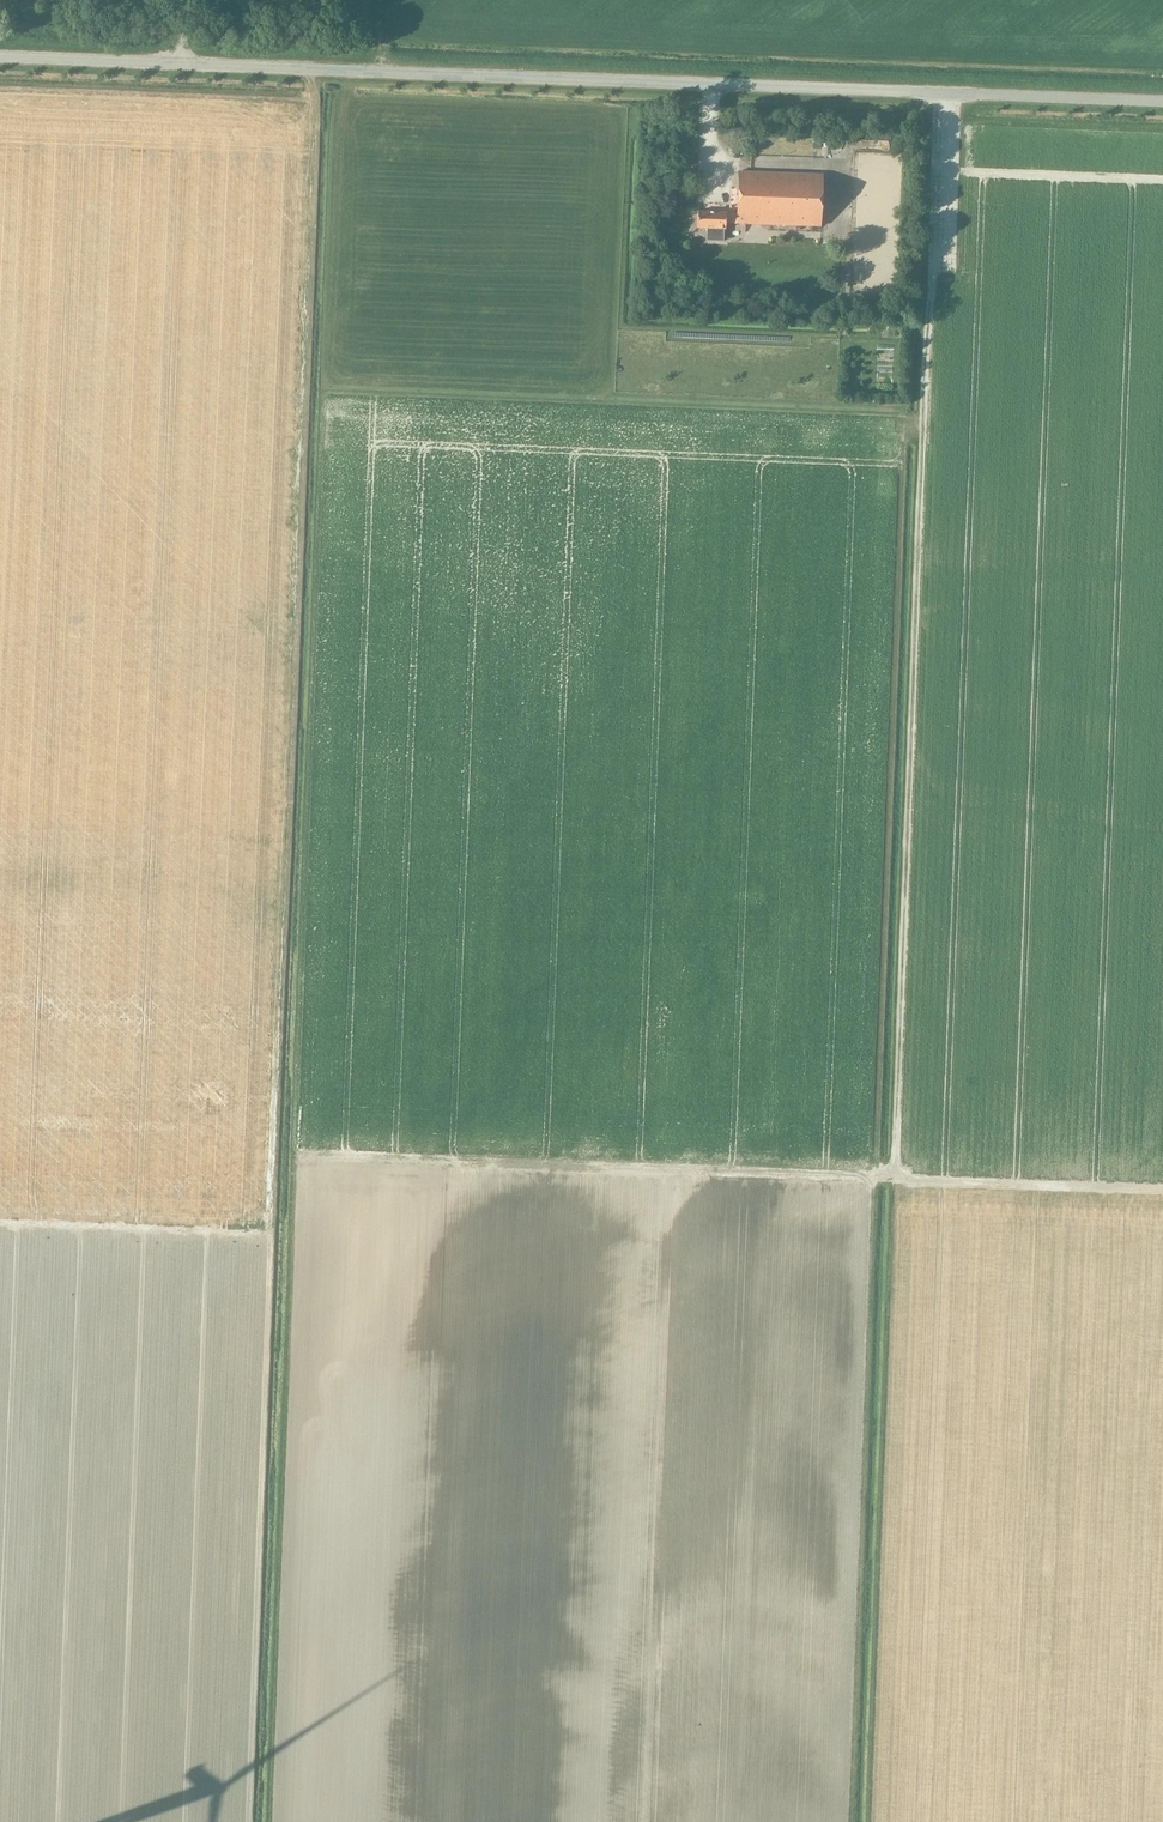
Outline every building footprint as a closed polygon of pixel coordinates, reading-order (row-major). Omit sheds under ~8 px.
[(727,224),(822,227),(823,175),(739,171),(737,212),(727,212),(727,211),(699,210),(698,228),(727,229),(727,224)]
